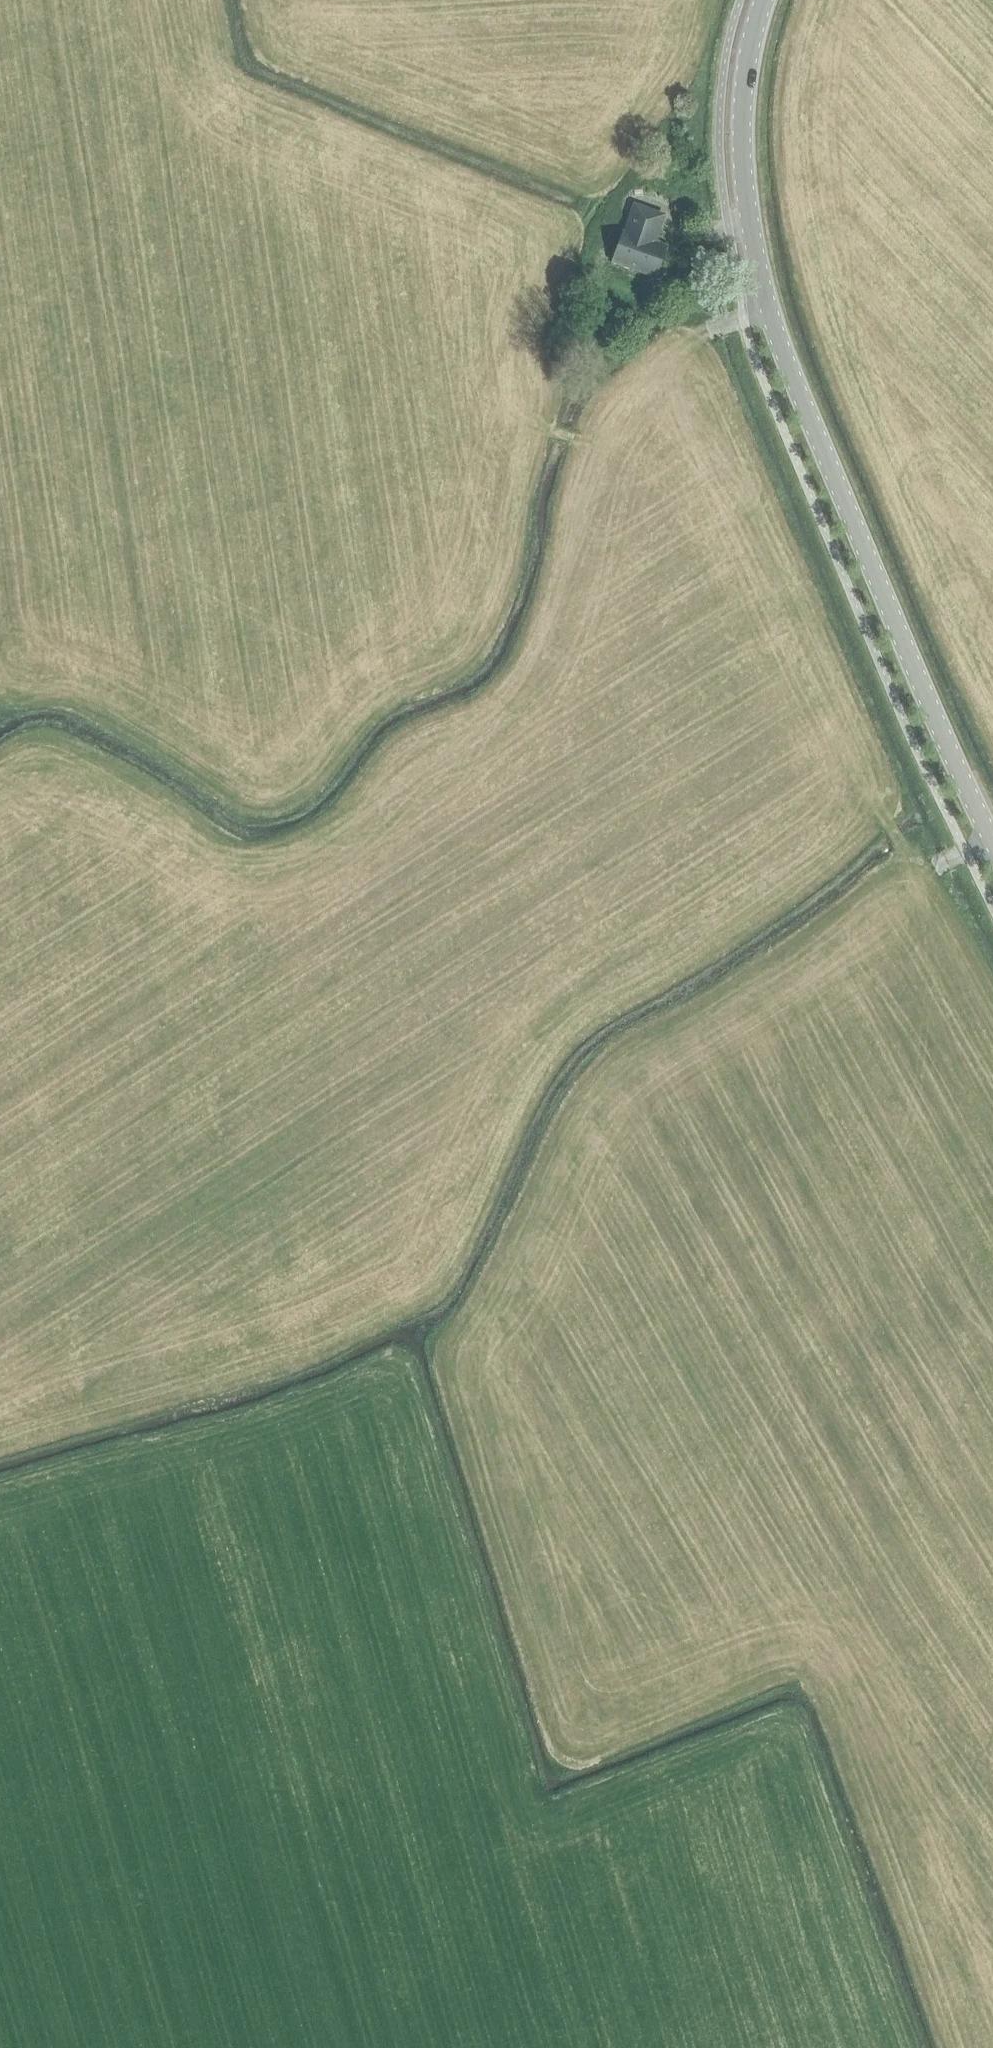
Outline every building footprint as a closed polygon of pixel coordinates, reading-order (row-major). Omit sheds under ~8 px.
[(612,261),(654,276),(665,247),(653,243),(662,216),(634,206),(624,233),(622,232),(612,261)]
